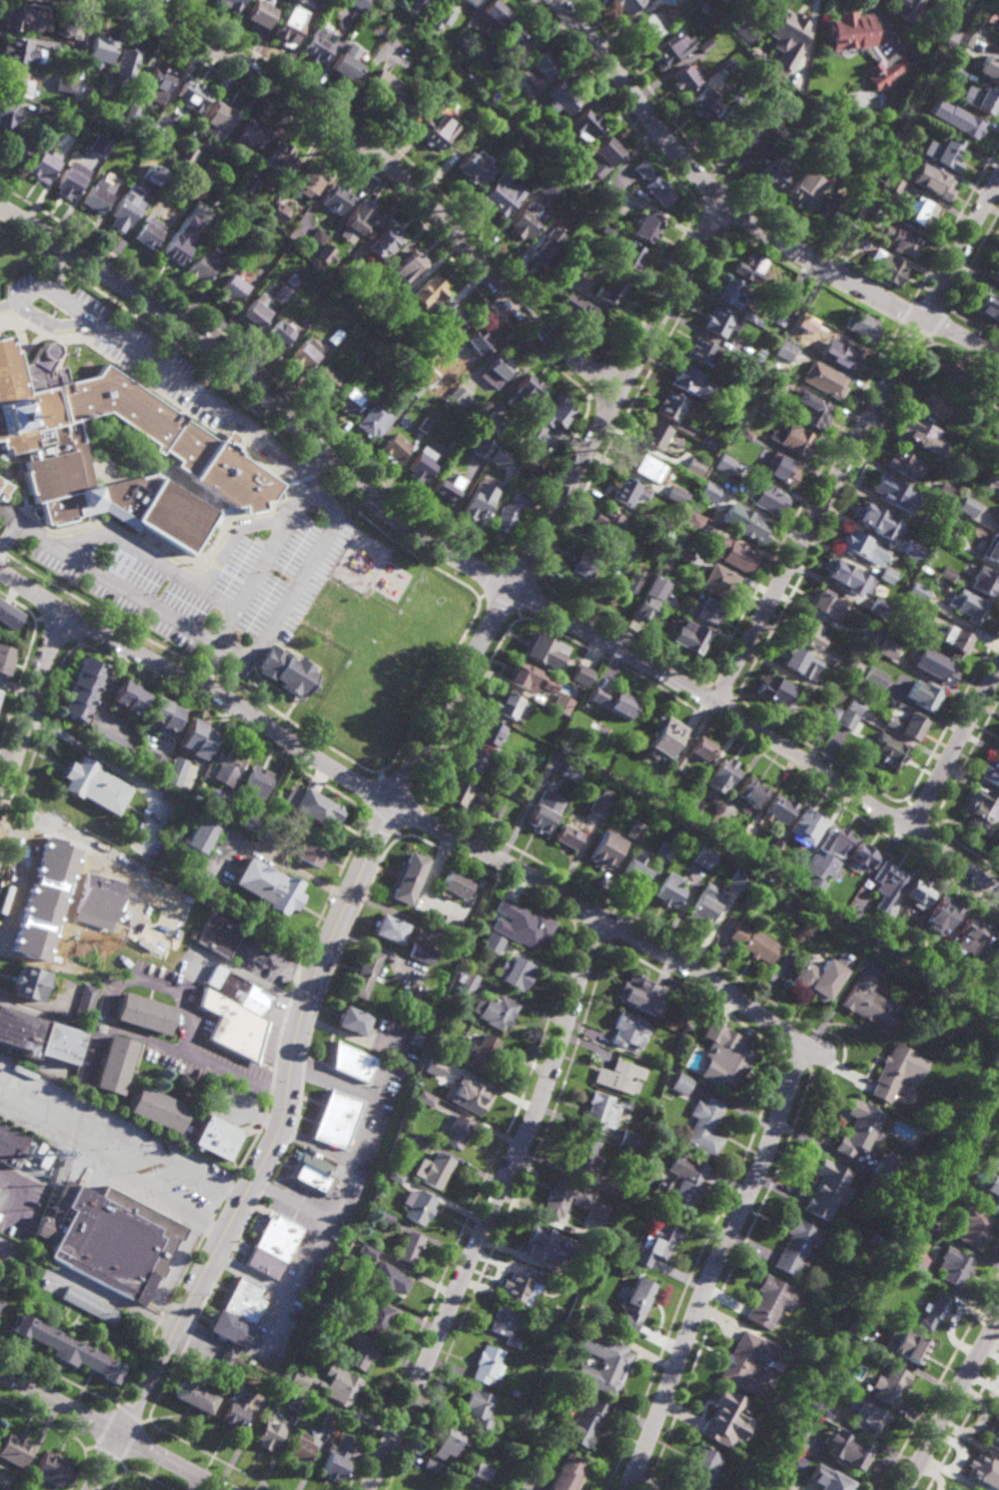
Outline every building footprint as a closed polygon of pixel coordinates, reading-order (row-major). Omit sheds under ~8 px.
[(217,3),(218,0),(244,0),(239,12),(217,3)] [(273,5),(271,9),(276,11),(266,30),(258,26),(256,28),(250,25),(252,22),(245,18),(247,14),(246,14),(248,9),(249,10),(254,0),(260,3),(262,0),(273,5)] [(345,1),(346,0),(367,0),(360,11),(345,1)] [(473,8),(461,0),(478,0),(473,8)] [(480,12),(490,0),(492,0),(509,14),(507,15),(511,18),(504,25),(501,23),(498,25),(500,27),(491,39),(482,32),(487,26),(479,20),(483,15),(480,12)] [(615,5),(611,0),(643,0),(644,1),(627,16),(621,10),(619,11),(616,7),(617,6),(616,5),(615,5)] [(900,4),(895,0),(925,0),(918,9),(922,12),(911,26),(893,12),(900,4)] [(932,4),(934,0),(944,0),(952,4),(948,12),(932,4)] [(704,14),(699,7),(704,3),(710,9),(704,14)] [(305,16),(307,17),(294,45),(287,42),(286,43),(272,36),(283,14),(284,15),(290,5),(304,11),(303,13),(306,14),(305,16)] [(44,12),(41,32),(20,29),(20,32),(4,29),(8,6),(44,12)] [(793,10),(794,9),(801,14),(800,16),(810,23),(801,36),(777,20),(786,6),(793,10)] [(448,11),(454,15),(447,27),(442,23),(438,30),(429,25),(440,7),(448,11)] [(830,51),(865,47),(875,62),(867,68),(868,80),(874,90),(877,89),(907,69),(898,55),(890,56),(883,61),(874,48),(870,14),(861,15),(855,19),(854,11),(834,13),(835,20),(824,22),(825,30),(828,35),(830,51)] [(666,25),(659,30),(661,33),(645,44),(638,34),(638,35),(631,25),(647,14),(649,17),(657,12),(666,25)] [(976,37),(964,31),(970,20),(982,26),(976,37)] [(330,28),(329,30),(334,33),(328,42),(324,39),(323,42),(332,47),(322,64),(315,60),(313,63),(305,58),(308,54),(302,51),(316,27),(317,28),(321,23),(330,28)] [(523,51),(521,50),(514,57),(500,44),(508,36),(506,35),(516,24),(533,40),(523,51)] [(79,42),(79,41),(78,43),(67,41),(68,39),(67,39),(70,25),(82,27),(79,42)] [(961,32),(962,31),(976,38),(970,49),(957,41),(954,47),(944,42),(952,27),(961,32)] [(459,46),(452,40),(462,29),(469,35),(459,46)] [(683,39),(688,35),(694,42),(687,47),(689,51),(666,68),(666,67),(660,71),(651,60),(657,56),(653,50),(677,31),(683,39)] [(100,38),(101,36),(108,38),(107,41),(115,43),(108,65),(86,58),(93,36),(100,38)] [(31,49),(38,50),(46,51),(43,64),(29,62),(28,66),(4,62),(6,55),(2,54),(3,45),(7,45),(9,38),(32,42),(31,49)] [(703,54),(697,47),(707,38),(713,45),(703,54)] [(806,57),(795,50),(802,38),(813,44),(806,57)] [(80,54),(67,52),(68,43),(81,46),(80,54)] [(888,60),(883,61),(885,70),(888,69),(892,86),(881,88),(885,104),(871,107),(867,91),(878,88),(874,72),(876,72),(874,63),(855,68),(852,59),(855,58),(853,50),(862,48),(861,45),(869,43),(870,47),(885,43),(888,60)] [(539,52),(540,52),(555,66),(550,72),(555,77),(539,93),(518,73),(521,70),(516,65),(533,46),(539,52)] [(140,51),(132,80),(126,78),(124,85),(114,82),(116,75),(115,75),(117,68),(115,67),(118,59),(119,60),(122,48),(126,49),(126,48),(131,50),(131,48),(140,51)] [(483,64),(477,59),(485,48),(492,53),(483,64)] [(351,83),(343,78),(342,79),(336,76),(337,74),(330,69),(341,53),(362,67),(351,83)] [(998,62),(998,61),(998,86),(988,80),(989,78),(978,72),(986,56),(998,62)] [(476,70),(472,66),(476,61),(480,65),(476,70)] [(962,81),(949,74),(955,63),(968,70),(962,81)] [(169,70),(168,73),(175,76),(161,106),(141,97),(155,65),(162,69),(163,67),(169,70)] [(686,67),(689,65),(694,71),(691,74),(697,82),(683,94),(679,89),(677,91),(672,85),(675,82),(671,77),(684,65),(686,67)] [(29,100),(0,95),(0,89),(3,71),(27,75),(26,81),(32,82),(29,100)] [(405,89),(400,97),(405,101),(399,110),(394,106),(391,110),(383,104),(382,106),(376,102),(378,100),(365,91),(370,83),(368,81),(371,77),(373,78),(379,71),(405,89)] [(72,93),(57,91),(59,76),(74,78),(72,93)] [(567,116),(558,109),(554,113),(545,105),(550,99),(545,95),(560,78),(583,99),(567,116)] [(194,86),(196,82),(203,86),(201,90),(209,95),(198,114),(190,109),(192,106),(191,105),(189,108),(183,103),(184,101),(176,95),(185,81),(194,86)] [(89,88),(87,102),(74,99),(76,85),(89,88)] [(985,88),(998,96),(998,101),(998,103),(998,104),(998,110),(997,114),(994,112),(990,118),(974,109),(974,108),(960,100),(968,85),(982,94),(985,88)] [(720,104),(704,120),(699,115),(696,118),(690,111),(693,108),(687,103),(704,87),(720,104)] [(496,103),(489,101),(491,93),(498,95),(496,103)] [(106,115),(97,112),(102,95),(111,98),(106,115)] [(771,114),(764,108),(772,97),(779,104),(771,114)] [(421,109),(415,104),(420,99),(425,103),(421,109)] [(224,105),(224,104),(239,113),(225,135),(224,135),(219,144),(207,137),(206,139),(197,133),(216,100),(224,105)] [(950,109),(951,107),(983,126),(980,130),(982,131),(978,137),(976,136),(974,142),(958,132),(955,136),(943,129),(946,125),(927,115),(936,101),(950,109)] [(11,129),(0,127),(0,102),(14,105),(12,115),(20,116),(18,125),(12,124),(11,129)] [(133,126),(122,121),(129,104),(140,109),(133,126)] [(51,115),(44,114),(43,117),(40,116),(40,113),(38,113),(39,105),(52,107),(51,115)] [(591,116),(593,114),(598,119),(597,121),(602,127),(585,145),(567,127),(585,110),(591,116)] [(731,144),(725,139),(724,140),(716,134),(717,133),(711,128),(726,110),(746,126),(731,144)] [(910,125),(901,119),(905,110),(915,116),(910,125)] [(457,121),(453,126),(457,129),(448,139),(449,140),(439,152),(431,146),(429,149),(423,144),(425,142),(420,137),(423,133),(418,128),(427,117),(434,123),(440,116),(444,119),(448,114),(457,121)] [(259,152),(251,147),(248,151),(234,142),(239,134),(237,133),(247,117),(271,132),(259,152)] [(832,144),(820,135),(828,123),(840,132),(832,144)] [(160,151),(143,141),(154,124),(171,134),(160,151)] [(24,140),(24,139),(33,152),(12,166),(6,156),(10,153),(5,145),(20,134),(24,140)] [(103,159),(112,141),(96,134),(88,152),(103,159)] [(768,149),(754,167),(749,163),(747,165),(745,164),(744,165),(739,162),(741,160),(739,159),(740,157),(734,153),(748,134),(768,149)] [(612,143),(614,140),(619,145),(616,148),(622,154),(598,180),(587,170),(595,161),(592,159),(595,156),(591,153),(605,137),(612,143)] [(287,179),(264,163),(279,139),(294,149),(291,154),(300,159),(287,179)] [(964,144),(957,157),(961,159),(959,163),(963,165),(958,174),(934,162),(935,160),(922,154),(929,141),(938,145),(940,140),(944,142),(945,140),(952,144),(954,139),(964,144)] [(48,157),(51,152),(62,158),(59,164),(49,183),(40,178),(39,179),(28,173),(45,140),(53,144),(47,157),(48,157)] [(190,167),(175,158),(183,144),(198,153),(190,167)] [(796,155),(790,163),(794,166),(776,192),(761,181),(763,179),(757,175),(773,151),(776,153),(782,145),(796,155)] [(913,164),(898,156),(904,147),(918,154),(913,164)] [(484,167),(486,164),(494,172),(478,189),(473,184),(471,185),(459,175),(461,174),(455,169),(469,153),(484,167)] [(841,176),(832,171),(839,158),(848,163),(841,176)] [(310,202),(290,189),(309,161),(328,174),(310,202)] [(655,177),(655,176),(664,187),(666,186),(669,189),(667,190),(674,198),(661,209),(648,194),(647,195),(645,192),(646,191),(643,187),(647,183),(642,178),(640,179),(632,170),(642,161),(651,170),(649,171),(655,177)] [(212,182),(204,177),(214,162),(222,167),(212,182)] [(809,175),(822,184),(804,210),(798,206),(796,210),(788,204),(791,201),(785,197),(802,171),(807,165),(813,169),(809,175)] [(571,187),(559,176),(569,166),(581,177),(571,187)] [(950,177),(950,179),(955,182),(951,189),(956,191),(949,204),(919,188),(921,186),(918,185),(922,178),(925,179),(930,168),(936,172),(937,170),(950,177)] [(74,175),(76,172),(82,176),(80,178),(86,182),(75,200),(70,197),(68,202),(56,194),(58,191),(55,189),(67,170),(74,175)] [(252,196),(240,189),(248,174),(260,182),(252,196)] [(512,190),(515,187),(523,193),(502,220),(491,211),(492,209),(489,207),(489,206),(480,199),(483,194),(482,193),(487,186),(489,188),(500,174),(509,182),(506,185),(512,190)] [(896,195),(881,186),(888,174),(903,183),(896,195)] [(543,200),(530,189),(539,179),(552,189),(543,200)] [(113,189),(108,198),(111,199),(101,216),(81,205),(92,187),(94,188),(98,180),(113,189)] [(342,189),(343,186),(349,190),(347,193),(353,197),(340,217),(332,212),(331,214),(326,211),(328,208),(322,205),(329,193),(326,191),(330,185),(333,187),(335,184),(342,189)] [(610,205),(598,198),(604,187),(617,193),(610,205)] [(846,202),(841,209),(847,212),(841,222),(836,219),(830,228),(811,215),(819,202),(822,204),(830,192),(846,202)] [(870,217),(852,207),(858,197),(863,200),(864,199),(876,206),(870,217)] [(938,208),(934,215),(935,216),(930,226),(929,226),(926,232),(907,222),(911,214),(902,209),(907,199),(914,203),(917,198),(938,208)] [(373,229),(368,226),(366,230),(363,227),(357,236),(344,227),(363,199),(375,207),(371,212),(373,213),(371,216),(379,221),(373,229)] [(129,225),(126,223),(122,228),(112,222),(113,219),(110,216),(119,201),(138,212),(129,225)] [(529,201),(537,207),(537,210),(546,216),(527,242),(524,240),(521,243),(507,233),(509,229),(507,227),(525,203),(529,201)] [(281,226),(267,217),(277,202),(290,211),(281,226)] [(648,218),(650,215),(660,220),(658,225),(659,226),(655,234),(658,235),(656,240),(653,238),(650,246),(628,236),(634,224),(633,224),(635,220),(636,220),(639,214),(648,218)] [(206,231),(200,227),(207,216),(213,220),(206,231)] [(151,247),(135,237),(147,217),(159,224),(158,226),(162,229),(151,247)] [(319,244),(309,237),(317,226),(327,233),(319,244)] [(388,229),(389,229),(391,231),(390,233),(392,234),(395,231),(400,236),(399,238),(402,241),(398,245),(396,243),(381,260),(367,246),(385,226),(388,229)] [(612,239),(598,233),(602,226),(615,232),(612,239)] [(894,232),(896,228),(900,230),(902,227),(921,238),(918,242),(920,243),(917,249),(916,248),(912,255),(900,249),(898,252),(885,245),(888,241),(879,237),(884,226),(894,232)] [(855,245),(843,239),(849,228),(861,233),(855,245)] [(555,247),(557,249),(543,268),(537,264),(535,266),(530,262),(531,260),(525,255),(531,246),(535,248),(538,244),(541,246),(545,241),(543,239),(550,230),(561,238),(555,247)] [(184,243),(188,246),(177,264),(171,260),(169,264),(162,260),(165,255),(159,251),(170,234),(175,238),(179,232),(187,238),(184,243)] [(329,250),(322,245),(329,234),(337,240),(329,250)] [(644,251),(642,255),(646,257),(641,265),(637,263),(633,271),(601,253),(606,244),(613,248),(616,242),(619,243),(622,239),(644,251)] [(326,265),(336,252),(325,244),(315,257),(326,265)] [(419,254),(420,253),(424,257),(423,259),(427,263),(419,271),(416,268),(404,281),(393,270),(413,249),(419,254)] [(766,258),(763,263),(765,264),(763,269),(761,268),(759,271),(761,272),(756,281),(748,277),(747,278),(737,272),(730,268),(736,258),(741,260),(745,253),(748,254),(751,249),(766,258)] [(889,253),(889,252),(905,261),(902,268),(905,269),(896,284),(878,274),(879,273),(870,269),(880,252),(882,253),(883,250),(889,253)] [(203,282),(185,270),(197,251),(215,262),(203,282)] [(212,265),(216,259),(207,252),(202,258),(212,265)] [(352,272),(344,266),(353,253),(362,260),(352,272)] [(989,274),(998,254),(998,279),(989,274)] [(621,289),(624,291),(620,298),(618,297),(614,305),(591,292),(596,283),(600,285),(611,265),(629,275),(621,289)] [(566,285),(551,277),(555,269),(570,276),(566,285)] [(235,301),(231,298),(227,304),(218,297),(222,292),(217,288),(230,270),(248,283),(235,301)] [(444,284),(442,287),(447,291),(434,304),(429,299),(423,305),(410,293),(431,271),(444,284)] [(748,299),(741,296),(736,307),(715,296),(726,275),(746,285),(746,287),(752,290),(748,299)] [(374,297),(365,289),(376,277),(385,285),(374,297)] [(281,303),(272,295),(282,282),(291,290),(281,303)] [(792,307),(780,301),(787,288),(798,294),(792,307)] [(592,330),(573,316),(574,315),(555,302),(564,289),(577,298),(581,299),(603,314),(592,330)] [(985,290),(998,297),(998,320),(983,311),(982,313),(972,307),(975,301),(973,300),(976,293),(981,296),(985,290)] [(397,317),(387,308),(398,296),(408,305),(397,317)] [(253,332),(236,318),(253,297),(270,310),(253,332)] [(453,306),(457,304),(470,320),(448,339),(435,323),(447,313),(445,311),(442,313),(437,307),(449,298),(453,304),(452,305),(453,306)] [(732,314),(732,313),(740,317),(733,329),(727,326),(721,336),(701,326),(712,304),(732,314)] [(310,322),(303,316),(312,305),(319,311),(310,322)] [(751,321),(740,315),(744,306),(756,312),(751,321)] [(801,325),(789,319),(794,307),(807,313),(801,325)] [(877,319),(874,325),(879,328),(872,341),(845,327),(846,327),(842,325),(849,311),(855,314),(857,309),(877,319)] [(781,325),(772,320),(777,311),(786,316),(781,325)] [(282,321),(283,320),(290,326),(289,327),(294,332),(281,347),(276,342),(274,345),(268,340),(270,338),(264,333),(278,317),(282,321)] [(473,359),(471,356),(469,357),(467,355),(466,352),(468,351),(458,341),(475,324),(486,335),(485,337),(490,342),(473,359)] [(334,344),(327,338),(336,327),(343,333),(334,344)] [(26,448),(0,454),(0,333),(8,331),(11,346),(14,346),(24,390),(52,383),(54,390),(60,389),(59,382),(95,373),(103,362),(176,412),(177,410),(185,415),(184,416),(218,440),(220,437),(224,440),(231,429),(240,435),(233,446),(238,450),(237,452),(281,482),(270,499),(261,499),(263,507),(221,516),(216,526),(210,522),(205,530),(213,535),(207,544),(199,539),(191,553),(141,523),(135,531),(103,510),(75,517),(75,520),(52,525),(51,522),(46,523),(40,500),(35,502),(33,492),(30,493),(24,470),(27,469),(24,460),(28,459),(26,448)] [(305,370),(299,365),(297,367),(293,364),(295,362),(289,356),(308,335),(324,350),(305,370)] [(712,368),(685,353),(695,335),(719,347),(714,356),(718,358),(712,368)] [(788,361),(772,353),(780,337),(796,345),(788,361)] [(371,347),(368,341),(373,338),(376,343),(371,347)] [(850,348),(852,343),(862,348),(858,356),(863,359),(859,368),(853,365),(850,371),(825,357),(827,353),(822,350),(827,340),(833,344),(835,339),(850,348)] [(509,379),(506,377),(503,381),(485,365),(498,350),(508,359),(507,360),(514,366),(512,367),(516,371),(509,379)] [(757,365),(746,359),(750,351),(761,357),(757,365)] [(950,359),(951,358),(953,359),(952,359),(974,371),(968,383),(969,384),(964,394),(937,379),(940,372),(934,369),(937,363),(940,365),(945,356),(950,359)] [(843,384),(846,386),(839,400),(800,379),(811,357),(847,377),(843,384)] [(429,379),(420,368),(429,360),(439,371),(429,379)] [(327,393),(311,378),(326,362),(342,377),(327,393)] [(701,373),(699,376),(707,380),(700,392),(692,387),(689,393),(669,382),(673,374),(671,373),(674,368),(676,369),(680,362),(701,373)] [(781,384),(769,378),(773,370),(785,376),(781,384)] [(383,387),(377,382),(386,371),(392,376),(383,387)] [(539,400),(535,396),(527,407),(520,402),(514,410),(501,399),(524,371),(543,387),(541,388),(546,392),(539,400)] [(742,392),(729,385),(736,372),(749,379),(742,392)] [(415,397),(404,388),(412,377),(424,386),(415,397)] [(350,415),(344,410),(342,412),(338,408),(340,406),(334,401),(352,381),(368,394),(350,415)] [(828,411),(832,413),(825,425),(822,423),(818,430),(797,418),(802,408),(804,410),(807,405),(795,398),(796,396),(792,394),(796,386),(832,405),(828,411)] [(944,417),(943,416),(941,419),(919,408),(922,401),(920,400),(928,386),(947,396),(946,396),(953,400),(944,417)] [(459,407),(449,397),(460,387),(469,398),(459,407)] [(687,400),(675,422),(654,410),(658,403),(662,395),(662,396),(666,388),(687,400)] [(560,426),(551,419),(538,440),(525,432),(539,409),(544,412),(555,399),(551,396),(555,391),(567,400),(564,404),(572,411),(560,426)] [(986,394),(998,401),(998,417),(998,419),(978,409),(986,394)] [(764,416),(747,406),(754,395),(771,405),(764,416)] [(377,436),(374,433),(371,437),(370,436),(368,438),(365,434),(366,433),(356,424),(376,401),(394,416),(377,436)] [(492,421),(484,414),(493,404),(501,410),(492,421)] [(425,433),(416,427),(424,415),(432,421),(425,433)] [(939,428),(935,436),(943,440),(936,454),(912,441),(912,440),(899,433),(906,419),(909,420),(912,415),(939,428)] [(660,451),(639,439),(651,418),(671,429),(660,451)] [(812,434),(809,440),(812,442),(809,448),(808,447),(802,458),(795,454),(796,453),(766,437),(771,428),(781,434),(783,429),(780,428),(785,420),(812,434)] [(996,425),(991,440),(998,443),(998,426),(996,425)] [(749,441),(738,435),(742,427),(754,433),(749,441)] [(980,447),(971,442),(976,432),(986,437),(980,447)] [(397,461),(395,460),(393,463),(384,456),(387,453),(381,448),(393,433),(409,446),(397,461)] [(712,448),(700,441),(705,433),(717,440),(712,448)] [(485,460),(470,451),(480,434),(495,443),(485,460)] [(436,454),(432,460),(436,463),(425,480),(421,477),(417,482),(406,475),(409,471),(405,468),(418,450),(422,445),(436,454)] [(914,450),(911,455),(924,462),(915,480),(884,464),(890,452),(893,454),(894,452),(897,453),(900,449),(901,449),(903,445),(914,450)] [(487,463),(502,468),(507,452),(493,447),(487,463)] [(646,453),(645,455),(663,465),(653,483),(624,467),(628,460),(625,458),(631,448),(634,450),(636,447),(646,453)] [(791,487),(761,471),(773,450),(799,464),(795,471),(798,473),(791,487)] [(735,470),(724,464),(729,456),(740,462),(735,470)] [(698,477),(684,469),(691,457),(705,464),(698,477)] [(893,507),(875,497),(878,492),(871,488),(881,471),(906,485),(893,507)] [(506,489),(497,484),(503,472),(512,477),(506,489)] [(987,489),(976,482),(980,474),(992,480),(987,489)] [(645,500),(633,494),(626,506),(610,497),(617,484),(618,482),(617,481),(618,478),(620,478),(621,475),(650,490),(645,500)] [(449,485),(451,482),(459,486),(450,502),(430,491),(438,478),(449,485)] [(3,495),(0,501),(0,479),(9,485),(3,494),(3,495)] [(765,484),(766,483),(777,489),(776,490),(789,497),(781,511),(776,508),(773,515),(751,503),(751,502),(747,499),(756,481),(761,483),(761,482),(765,484)] [(948,504),(934,496),(942,481),(957,489),(948,504)] [(682,506),(666,497),(672,484),(689,493),(682,506)] [(720,498),(708,492),(712,484),(724,490),(720,498)] [(490,492),(486,499),(491,501),(479,523),(469,517),(470,514),(462,510),(472,491),(473,491),(476,485),(490,492)] [(523,505),(524,505),(520,512),(518,511),(506,534),(492,527),(500,512),(497,511),(500,505),(503,507),(504,503),(509,506),(512,499),(511,498),(514,491),(527,497),(523,505)] [(972,518),(961,511),(967,500),(978,506),(972,518)] [(886,512),(881,521),(889,525),(891,520),(903,526),(897,537),(891,534),(887,541),(871,533),(869,530),(866,530),(863,527),(861,522),(851,516),(857,505),(861,507),(865,501),(886,512)] [(632,524),(627,533),(619,529),(613,540),(592,528),(595,523),(590,521),(596,510),(600,513),(603,508),(632,524)] [(698,530),(683,522),(690,510),(705,518),(698,530)] [(765,528),(770,531),(762,544),(740,533),(741,531),(733,527),(737,519),(734,518),(737,512),(739,514),(740,512),(746,516),(748,511),(768,522),(765,528)] [(666,534),(651,527),(658,514),(673,522),(666,534)] [(872,539),(868,546),(872,548),(867,558),(851,550),(849,554),(840,550),(842,546),(841,545),(844,539),(842,538),(844,534),(846,535),(850,528),(872,539)] [(994,534),(982,557),(998,566),(998,536),(994,534)] [(729,541),(730,539),(735,542),(736,541),(746,546),(745,547),(757,554),(747,572),(742,570),(741,571),(720,560),(721,559),(717,556),(720,550),(714,546),(715,545),(713,543),(716,537),(718,538),(719,535),(729,541)] [(970,554),(959,549),(965,538),(976,544),(970,554)] [(685,560),(673,554),(680,542),(692,548),(685,560)] [(917,563),(902,554),(908,543),(924,551),(917,563)] [(624,562),(611,557),(615,547),(628,553),(624,562)] [(585,580),(576,576),(575,578),(572,576),(574,573),(568,570),(579,549),(597,558),(585,580)] [(850,589),(825,576),(828,570),(823,568),(830,555),(855,569),(851,578),(855,580),(850,589)] [(725,601),(700,586),(714,563),(739,577),(725,601)] [(951,581),(940,575),(945,565),(956,571),(951,581)] [(994,569),(998,572),(998,587),(993,598),(971,586),(981,567),(992,573),(994,569)] [(889,586),(878,579),(885,568),(896,574),(889,586)] [(635,595),(622,588),(630,572),(644,580),(635,595)] [(667,590),(665,589),(658,602),(642,593),(653,574),(669,583),(668,585),(670,586),(667,590)] [(834,620),(809,606),(817,590),(821,592),(823,588),(833,593),(833,594),(844,600),(834,620)] [(924,603),(910,595),(914,588),(928,595),(924,603)] [(979,598),(980,598),(990,603),(986,610),(987,611),(986,613),(989,615),(987,618),(984,617),(983,620),(981,619),(977,626),(968,620),(970,616),(955,608),(958,603),(954,601),(961,588),(979,598)] [(653,619),(651,618),(650,622),(633,613),(643,595),(659,603),(653,614),(655,615),(653,619)] [(718,615),(721,617),(719,621),(715,619),(713,624),(684,609),(689,601),(699,606),(705,596),(723,605),(718,615)] [(910,604),(904,601),(906,596),(912,599),(910,604)] [(922,621),(905,612),(913,598),(929,607),(922,621)] [(13,630),(0,622),(0,599),(23,615),(13,630)] [(882,618),(879,616),(878,617),(867,611),(872,602),(883,608),(883,609),(886,611),(882,618)] [(819,621),(816,625),(818,626),(815,633),(824,637),(816,651),(791,638),(795,631),(792,629),(796,622),(799,624),(802,617),(804,618),(806,614),(819,621)] [(683,621),(684,619),(709,633),(697,656),(669,640),(673,632),(670,630),(677,618),(683,621)] [(973,637),(964,654),(962,653),(959,659),(950,655),(953,648),(947,645),(947,644),(940,640),(941,639),(934,636),(934,632),(935,630),(938,629),(944,632),(948,624),(973,637)] [(873,648),(860,641),(866,629),(880,636),(873,648)] [(553,644),(555,641),(568,647),(562,660),(560,659),(554,670),(545,666),(521,654),(525,646),(521,644),(525,638),(529,640),(532,633),(553,644)] [(894,661),(879,652),(883,644),(899,653),(894,661)] [(5,679),(0,677),(0,645),(16,650),(8,676),(6,675),(5,679)] [(808,655),(801,667),(807,670),(803,677),(779,665),(783,659),(781,658),(787,648),(788,649),(790,645),(808,655)] [(952,686),(914,666),(925,646),(958,663),(954,670),(959,673),(952,686)] [(310,683),(313,685),(309,692),(306,690),(301,697),(296,693),(294,695),(279,686),(280,684),(272,678),(270,681),(259,674),(261,672),(255,668),(268,647),(274,651),(276,648),(287,655),(285,657),(293,663),(295,661),(310,670),(309,672),(314,676),(310,683)] [(106,668),(98,682),(100,683),(93,695),(95,696),(89,709),(90,710),(82,723),(60,711),(66,701),(64,700),(65,697),(66,698),(66,696),(64,695),(66,692),(68,693),(73,685),(71,684),(72,683),(69,681),(71,678),(74,679),(78,671),(76,670),(84,656),(106,668)] [(856,677),(844,671),(851,658),(863,664),(856,677)] [(537,671),(527,691),(507,681),(510,675),(508,674),(512,666),(514,667),(517,661),(537,671)] [(586,687),(570,680),(578,664),(594,672),(586,687)] [(880,691),(861,681),(870,666),(889,676),(880,691)] [(794,687),(788,698),(794,701),(789,710),(755,692),(760,683),(761,684),(763,680),(767,682),(771,675),(794,687)] [(137,718),(123,709),(124,708),(112,701),(124,679),(138,687),(137,688),(150,695),(137,718)] [(936,706),(934,705),(930,712),(914,703),(916,701),(906,696),(915,679),(926,684),(928,680),(942,688),(940,692),(941,693),(938,699),(939,700),(936,706)] [(841,703),(827,696),(833,685),(846,692),(841,703)] [(611,702),(617,690),(638,701),(628,720),(588,699),(595,686),(608,693),(605,699),(611,702)] [(512,720),(491,710),(501,690),(522,700),(512,720)] [(859,716),(845,708),(852,695),(866,703),(859,716)] [(174,733),(159,727),(160,725),(147,719),(156,696),(171,702),(170,705),(183,711),(174,733)] [(565,715),(553,709),(559,697),(571,703),(565,715)] [(833,721),(823,716),(828,706),(838,712),(833,721)] [(857,734),(836,723),(844,708),(859,716),(857,719),(863,722),(857,734)] [(926,717),(925,721),(926,722),(915,743),(898,733),(899,732),(884,724),(889,714),(904,722),(910,713),(911,713),(913,709),(926,717)] [(668,759),(648,747),(667,716),(687,729),(668,759)] [(496,748),(475,738),(478,730),(479,731),(482,725),(481,724),(484,718),(505,728),(496,748)] [(202,762),(187,756),(188,752),(178,748),(189,719),(202,724),(200,727),(213,732),(202,762)] [(125,762),(86,740),(95,724),(134,746),(125,762)] [(541,739),(528,733),(532,725),(545,731),(541,739)] [(906,764),(903,762),(902,764),(900,763),(897,770),(881,761),(883,757),(874,752),(876,749),(872,746),(880,732),(908,747),(905,753),(907,755),(907,756),(910,757),(906,764)] [(713,759),(709,757),(705,764),(696,758),(694,762),(686,757),(689,753),(688,752),(698,737),(714,748),(718,751),(713,759)] [(489,770),(484,768),(481,776),(460,765),(469,746),(490,757),(487,762),(492,764),(489,770)] [(229,752),(231,748),(237,752),(234,755),(245,761),(237,775),(238,775),(230,788),(212,778),(219,765),(213,761),(221,748),(229,752)] [(159,772),(144,764),(150,751),(166,759),(159,772)] [(523,767),(511,761),(515,754),(526,760),(523,767)] [(678,770),(671,766),(678,754),(685,759),(678,770)] [(97,766),(95,769),(130,789),(115,817),(79,796),(77,800),(59,790),(65,781),(60,778),(69,762),(74,765),(79,756),(97,766)] [(175,786),(163,781),(173,758),(185,763),(175,786)] [(992,758),(998,762),(998,786),(982,777),(985,771),(982,769),(985,762),(989,764),(992,758)] [(737,764),(735,768),(739,771),(729,788),(728,788),(723,795),(706,785),(722,760),(727,763),(730,759),(737,764)] [(582,768),(566,762),(561,776),(578,782),(582,768)] [(258,774),(260,770),(270,775),(268,778),(270,779),(267,785),(275,789),(270,800),(262,796),(260,800),(259,800),(256,806),(234,795),(236,789),(240,791),(250,770),(258,774)] [(652,790),(643,785),(649,775),(657,780),(652,790)] [(757,806),(754,810),(749,807),(750,805),(747,802),(747,801),(737,794),(748,777),(768,790),(757,806)] [(473,788),(462,808),(442,798),(445,793),(443,791),(447,783),(450,784),(453,778),(473,788)] [(509,796),(496,790),(500,781),(513,787),(509,796)] [(976,788),(998,800),(998,813),(997,812),(990,826),(988,825),(987,827),(978,822),(980,820),(963,811),(976,788)] [(546,835),(540,831),(538,834),(531,830),(533,828),(525,823),(544,790),(565,801),(546,835)] [(200,800),(194,796),(196,792),(202,795),(200,800)] [(333,832),(314,821),(319,813),(305,805),(313,792),(345,811),(333,832)] [(605,819),(589,811),(598,794),(614,802),(605,819)] [(787,802),(788,800),(796,805),(784,825),(770,817),(770,818),(763,814),(764,812),(763,812),(774,794),(787,802)] [(499,819),(489,814),(495,800),(505,805),(499,819)] [(828,821),(811,847),(807,844),(805,848),(789,838),(792,835),(788,832),(799,815),(797,813),(800,809),(802,810),(805,806),(828,821)] [(250,832),(256,818),(240,811),(233,824),(250,832)] [(256,821),(250,818),(254,811),(260,814),(256,821)] [(203,856),(184,846),(199,819),(218,830),(203,856)] [(636,841),(627,836),(636,820),(644,824),(636,841)] [(717,841),(704,834),(712,822),(724,829),(717,841)] [(575,852),(554,841),(563,825),(584,835),(575,852)] [(750,837),(745,834),(750,826),(754,830),(750,837)] [(840,831),(841,828),(850,833),(848,836),(854,840),(849,849),(847,848),(840,859),(834,856),(835,855),(828,850),(826,854),(818,849),(832,826),(840,831)] [(610,871),(603,868),(601,871),(593,866),(595,863),(589,859),(605,831),(626,843),(610,871)] [(597,841),(593,839),(597,832),(601,834),(597,841)] [(318,869),(296,858),(309,834),(330,845),(318,869)] [(668,861),(656,854),(663,841),(676,848),(668,861)] [(777,859),(770,854),(777,843),(784,848),(777,859)] [(865,847),(866,844),(872,848),(871,851),(877,854),(875,858),(878,860),(872,870),(869,868),(867,871),(848,859),(858,843),(865,847)] [(65,850),(61,864),(85,872),(88,863),(89,864),(93,851),(118,858),(97,929),(72,921),(76,908),(74,908),(77,899),(52,891),(51,893),(59,896),(55,910),(45,907),(46,903),(30,898),(34,885),(32,884),(37,867),(35,867),(41,849),(42,849),(44,844),(65,850)] [(709,869),(694,860),(702,845),(717,854),(709,869)] [(407,908),(388,900),(392,888),(390,887),(401,861),(404,862),(408,852),(427,861),(407,908)] [(649,863),(647,867),(652,870),(642,889),(635,885),(633,888),(625,884),(627,881),(621,877),(633,854),(649,863)] [(821,859),(824,854),(838,863),(829,877),(823,874),(819,880),(825,884),(817,897),(803,888),(811,875),(806,872),(807,870),(805,868),(813,854),(821,859)] [(284,878),(286,875),(303,885),(298,894),(303,897),(295,912),(290,909),(284,919),(267,909),(269,906),(233,885),(248,858),(284,878)] [(883,914),(875,909),(883,897),(875,892),(880,885),(872,879),(884,860),(908,876),(883,914)] [(767,874),(762,871),(767,862),(773,865),(767,874)] [(742,889),(749,876),(736,868),(728,882),(742,889)] [(456,875),(458,873),(464,876),(463,879),(472,884),(462,902),(457,900),(456,903),(451,900),(453,897),(452,897),(450,900),(448,898),(449,897),(447,895),(445,899),(437,894),(439,890),(438,890),(448,871),(456,875)] [(684,881),(680,887),(686,890),(675,909),(669,905),(667,908),(660,903),(662,900),(654,896),(669,872),(684,881)] [(921,884),(923,880),(930,885),(927,889),(934,893),(924,909),(922,908),(919,912),(911,906),(913,903),(903,896),(914,880),(921,884)] [(708,928),(688,916),(700,895),(720,907),(708,928)] [(948,932),(944,929),(939,938),(926,929),(930,925),(925,922),(942,896),(956,905),(955,907),(961,911),(948,932)] [(511,920),(498,913),(505,900),(518,906),(511,920)] [(852,927),(842,920),(851,908),(860,914),(852,927)] [(554,922),(545,939),(542,937),(534,952),(516,942),(519,937),(515,934),(526,914),(531,916),(533,911),(554,922)] [(227,960),(194,941),(210,913),(243,932),(227,960)] [(398,944),(372,933),(375,926),(373,925),(375,920),(378,922),(381,915),(406,926),(398,944)] [(884,940),(873,933),(885,915),(895,922),(884,940)] [(54,947),(48,945),(43,960),(23,953),(35,918),(53,924),(49,938),(56,940),(54,947)] [(973,922),(975,919),(984,925),(982,927),(987,931),(977,945),(975,944),(969,953),(957,944),(963,937),(958,934),(969,919),(973,922)] [(751,934),(755,929),(780,946),(768,964),(759,958),(756,961),(750,957),(751,955),(728,939),(738,924),(751,934)] [(913,947),(906,943),(913,931),(920,936),(913,947)] [(495,956),(480,948),(488,933),(503,942),(495,956)] [(948,952),(941,947),(949,935),(956,940),(948,952)] [(998,960),(998,938),(990,956),(998,960)] [(431,965),(408,955),(414,942),(437,951),(431,965)] [(377,966),(379,967),(373,980),(372,979),(364,998),(347,991),(355,974),(353,973),(357,964),(358,964),(367,945),(383,952),(377,966)] [(100,982),(85,978),(93,951),(107,955),(100,982)] [(846,968),(825,997),(822,1001),(790,979),(804,959),(817,968),(821,962),(818,960),(821,956),(824,958),(826,955),(846,968)] [(534,967),(521,991),(498,979),(501,972),(497,970),(502,960),(509,964),(514,956),(534,967)] [(39,1001),(12,992),(21,963),(48,971),(39,1001)] [(264,1019),(212,990),(214,987),(205,982),(215,964),(276,997),(264,1019)] [(968,979),(961,975),(967,964),(975,969),(968,979)] [(467,995),(454,988),(457,982),(453,979),(460,966),(478,975),(467,995)] [(887,1000),(888,998),(901,1007),(888,1030),(889,1031),(888,1032),(839,1003),(841,1000),(842,1000),(853,982),(852,982),(860,968),(876,978),(869,989),(887,1000)] [(666,987),(660,999),(664,1000),(656,1017),(619,1000),(620,997),(616,996),(623,979),(627,981),(631,971),(666,987)] [(88,1020),(73,1015),(83,983),(98,988),(88,1020)] [(414,1006),(399,1000),(405,984),(420,990),(414,1006)] [(264,1019),(267,1021),(256,1062),(208,1039),(218,1016),(199,1005),(203,985),(212,990),(264,1019)] [(167,1034),(115,1018),(123,990),(176,1006),(167,1034)] [(485,997),(486,995),(495,999),(498,993),(517,1003),(512,1012),(515,1014),(508,1026),(504,1024),(501,1030),(483,1021),(484,1020),(475,1015),(476,1013),(469,1009),(477,993),(485,997)] [(373,1014),(364,1035),(337,1023),(339,1018),(337,1017),(339,1012),(341,1013),(345,1003),(373,1014)] [(22,1052),(0,1045),(0,1005),(84,1032),(72,1069),(68,1067),(69,1066),(35,1056),(34,1060),(21,1056),(22,1052)] [(947,1018),(939,1017),(941,1006),(949,1007),(947,1018)] [(641,1048),(625,1041),(622,1047),(609,1041),(614,1027),(611,1026),(619,1008),(644,1018),(643,1021),(646,1022),(645,1025),(650,1027),(641,1048)] [(748,1049),(747,1051),(751,1053),(733,1088),(727,1085),(725,1089),(705,1079),(710,1071),(713,1072),(718,1063),(713,1060),(720,1045),(702,1035),(711,1018),(727,1027),(722,1036),(748,1049)] [(420,1048),(409,1043),(416,1027),(426,1032),(420,1048)] [(486,1062),(487,1062),(481,1074),(477,1072),(465,1065),(470,1054),(464,1050),(469,1042),(474,1045),(481,1031),(498,1039),(486,1062)] [(129,1073),(128,1072),(121,1094),(93,1086),(109,1033),(136,1041),(129,1065),(132,1066),(129,1073)] [(372,1083),(369,1081),(368,1083),(331,1067),(333,1038),(378,1058),(370,1076),(375,1078),(372,1083)] [(888,1103),(869,1093),(876,1081),(874,1080),(884,1061),(881,1060),(885,1053),(887,1055),(894,1041),(914,1052),(888,1103)] [(445,1075),(433,1069),(439,1057),(451,1063),(445,1075)] [(437,1078),(442,1064),(426,1058),(421,1072),(437,1078)] [(642,1080),(635,1077),(630,1094),(592,1081),(597,1065),(610,1069),(614,1058),(646,1068),(642,1080)] [(684,1095),(669,1087),(678,1071),(693,1079),(684,1095)] [(471,1113),(451,1103),(455,1096),(450,1094),(455,1084),(460,1087),(466,1075),(486,1085),(471,1113)] [(177,1132),(127,1110),(139,1084),(189,1106),(177,1132)] [(345,1149),(311,1137),(329,1087),(363,1100),(345,1149)] [(430,1106),(416,1099),(421,1089),(435,1097),(430,1106)] [(610,1128),(605,1127),(604,1128),(602,1127),(599,1133),(583,1127),(585,1121),(583,1120),(589,1103),(586,1102),(590,1090),(612,1098),(611,1100),(619,1103),(610,1128)] [(724,1104),(709,1130),(724,1139),(714,1158),(683,1141),(695,1117),(688,1113),(696,1098),(703,1102),(707,1095),(724,1104)] [(877,1141),(869,1137),(862,1152),(855,1148),(850,1158),(833,1149),(840,1135),(843,1136),(854,1116),(846,1112),(854,1097),(882,1112),(875,1125),(883,1130),(877,1141)] [(463,1143),(460,1142),(456,1149),(439,1140),(453,1114),(470,1123),(462,1139),(464,1140),(463,1143)] [(200,1117),(187,1147),(222,1163),(235,1133),(200,1117)] [(15,1169),(0,1161),(0,1123),(40,1143),(40,1142),(46,1145),(41,1155),(26,1147),(15,1169)] [(634,1150),(617,1143),(623,1128),(640,1134),(634,1150)] [(187,1142),(178,1137),(182,1131),(191,1136),(187,1142)] [(424,1150),(410,1142),(415,1134),(429,1141),(424,1150)] [(596,1170),(588,1167),(586,1173),(575,1169),(575,1170),(571,1169),(572,1167),(569,1166),(574,1153),(570,1152),(577,1134),(598,1142),(593,1155),(601,1158),(596,1170)] [(312,1154),(336,1167),(331,1176),(336,1179),(337,1177),(342,1180),(338,1188),(334,1185),(327,1198),(323,1195),(322,1197),(287,1178),(297,1160),(295,1159),(298,1153),(301,1155),(303,1151),(301,1150),(304,1144),(314,1150),(312,1154)] [(997,1152),(998,1148),(998,1169),(985,1162),(992,1149),(997,1152)] [(436,1190),(420,1181),(422,1177),(414,1173),(422,1158),(428,1161),(434,1150),(452,1160),(436,1190)] [(678,1154),(679,1152),(683,1154),(682,1156),(691,1161),(693,1159),(706,1166),(697,1183),(701,1186),(687,1210),(667,1199),(665,1203),(651,1194),(651,1193),(650,1192),(653,1188),(654,1188),(660,1177),(670,1183),(675,1174),(665,1169),(675,1152),(678,1154)] [(829,1211),(822,1207),(817,1217),(801,1208),(808,1195),(810,1196),(820,1176),(813,1173),(822,1157),(849,1172),(829,1211)] [(400,1184),(387,1177),(392,1169),(405,1176),(400,1184)] [(575,1190),(576,1186),(594,1193),(591,1201),(607,1207),(601,1223),(584,1217),(586,1210),(571,1204),(563,1226),(540,1217),(542,1211),(540,1210),(552,1176),(572,1183),(570,1189),(575,1190)] [(991,1197),(998,1183),(998,1206),(996,1211),(983,1204),(988,1195),(991,1197)] [(42,1257),(140,1307),(154,1279),(158,1282),(186,1228),(102,1186),(97,1197),(72,1184),(60,1206),(66,1209),(42,1257)] [(416,1192),(417,1190),(434,1199),(430,1206),(432,1208),(425,1220),(423,1219),(420,1225),(404,1216),(409,1206),(402,1202),(409,1189),(416,1192)] [(989,1229),(984,1238),(986,1239),(980,1251),(959,1239),(959,1238),(953,1234),(961,1219),(968,1222),(970,1219),(961,1214),(967,1203),(995,1219),(989,1229)] [(388,1224),(377,1219),(380,1211),(392,1216),(388,1224)] [(302,1228),(275,1280),(243,1264),(268,1215),(273,1218),(275,1214),(302,1228)] [(816,1246),(810,1243),(805,1252),(811,1254),(805,1265),(800,1263),(793,1276),(772,1265),(789,1234),(785,1232),(793,1216),(823,1232),(816,1246)] [(680,1232),(674,1245),(672,1243),(663,1261),(653,1256),(647,1268),(631,1260),(638,1246),(639,1246),(645,1233),(649,1235),(653,1226),(655,1228),(658,1221),(680,1232)] [(551,1235),(558,1237),(552,1257),(544,1254),(542,1260),(538,1259),(536,1266),(520,1261),(523,1254),(519,1253),(522,1242),(523,1242),(527,1231),(530,1232),(533,1224),(552,1231),(551,1235)] [(414,1253),(416,1254),(414,1257),(417,1258),(413,1266),(395,1258),(408,1230),(422,1236),(414,1253)] [(902,1264),(890,1258),(896,1246),(908,1252),(902,1264)] [(971,1269),(974,1270),(970,1276),(967,1275),(960,1289),(941,1279),(943,1273),(937,1269),(943,1257),(950,1261),(951,1260),(950,1259),(954,1250),(975,1260),(971,1269)] [(404,1295),(392,1289),(389,1295),(368,1284),(380,1261),(401,1271),(400,1274),(411,1280),(404,1295)] [(535,1283),(541,1285),(537,1296),(535,1296),(530,1307),(501,1296),(504,1288),(499,1286),(503,1278),(508,1280),(510,1273),(522,1278),(525,1270),(539,1275),(535,1283)] [(768,1330),(744,1318),(751,1305),(753,1306),(760,1292),(756,1290),(764,1274),(790,1287),(768,1330)] [(266,1302),(253,1327),(255,1328),(249,1339),(254,1342),(251,1348),(246,1345),(243,1350),(207,1331),(218,1309),(219,1310),(225,1297),(226,1298),(233,1286),(231,1285),(237,1275),(263,1288),(258,1298),(266,1302)] [(632,1335),(616,1327),(624,1310),(618,1306),(623,1296),(626,1297),(637,1276),(657,1286),(632,1335)] [(357,1296),(344,1289),(349,1280),(362,1287),(357,1296)] [(113,1326),(60,1298),(67,1285),(119,1313),(113,1326)] [(942,1321),(937,1318),(929,1332),(917,1325),(921,1318),(923,1319),(937,1292),(946,1297),(945,1299),(952,1303),(942,1321)] [(374,1306),(376,1301),(394,1309),(381,1336),(362,1327),(365,1320),(361,1318),(364,1312),(356,1308),(360,1299),(374,1306)] [(517,1349),(504,1344),(506,1337),(487,1331),(497,1305),(517,1312),(509,1336),(520,1340),(517,1349)] [(124,1367),(122,1373),(125,1374),(121,1382),(117,1380),(115,1386),(101,1379),(103,1376),(76,1362),(74,1367),(51,1356),(54,1350),(27,1336),(26,1339),(12,1331),(15,1325),(12,1324),(15,1317),(19,1319),(22,1313),(124,1367)] [(354,1333),(363,1337),(363,1336),(381,1346),(376,1355),(375,1355),(370,1363),(368,1362),(363,1372),(345,1363),(354,1346),(349,1343),(352,1337),(338,1329),(343,1321),(356,1329),(354,1333)] [(858,1341),(845,1334),(852,1321),(865,1328),(858,1341)] [(931,1344),(918,1366),(883,1346),(888,1336),(898,1342),(904,1329),(931,1344)] [(750,1379),(744,1376),(737,1388),(718,1377),(742,1330),(761,1340),(749,1363),(757,1367),(750,1379)] [(597,1337),(599,1333),(627,1346),(625,1352),(632,1355),(613,1397),(586,1385),(587,1384),(573,1378),(579,1364),(596,1371),(601,1359),(577,1348),(585,1331),(597,1337)] [(232,1387),(210,1375),(226,1345),(238,1351),(234,1359),(244,1364),(232,1387)] [(502,1353),(498,1365),(503,1366),(497,1380),(499,1381),(496,1389),(469,1379),(472,1372),(471,1372),(479,1351),(480,1351),(482,1345),(502,1353)] [(357,1393),(356,1392),(347,1410),(337,1404),(338,1402),(324,1395),(326,1391),(316,1386),(318,1381),(320,1382),(329,1363),(363,1381),(357,1393)] [(906,1387),(903,1385),(897,1397),(899,1399),(895,1407),(875,1397),(878,1390),(872,1386),(877,1375),(884,1379),(892,1364),(912,1374),(906,1387)] [(303,1392),(287,1384),(295,1369),(311,1377),(303,1392)] [(208,1416),(172,1397),(181,1379),(218,1398),(208,1416)] [(249,1400),(248,1400),(243,1409),(249,1412),(240,1431),(233,1428),(231,1431),(224,1428),(226,1424),(220,1421),(229,1401),(237,1405),(240,1397),(235,1394),(241,1382),(254,1389),(249,1400)] [(488,1432),(471,1426),(474,1418),(464,1415),(466,1409),(461,1407),(469,1387),(494,1397),(486,1420),(492,1422),(488,1432)] [(730,1433),(724,1430),(718,1441),(698,1431),(706,1416),(704,1415),(719,1388),(741,1400),(732,1416),(738,1419),(730,1433)] [(518,1399),(509,1395),(511,1389),(520,1392),(518,1399)] [(300,1414),(286,1407),(294,1393),(308,1400),(300,1414)] [(815,1413),(804,1407),(812,1393),(823,1399),(815,1413)] [(593,1435),(594,1436),(586,1450),(563,1438),(568,1430),(561,1426),(565,1418),(572,1422),(580,1406),(588,1410),(594,1399),(608,1407),(593,1435)] [(882,1423),(877,1434),(876,1433),(874,1438),(863,1432),(864,1431),(851,1425),(854,1418),(852,1417),(854,1413),(856,1413),(862,1402),(870,1406),(871,1405),(890,1414),(885,1424),(882,1423)] [(331,1433),(319,1427),(327,1412),(339,1418),(331,1433)] [(275,1450),(271,1448),(268,1452),(257,1446),(259,1442),(255,1440),(265,1420),(285,1430),(275,1450)] [(997,1425),(998,1421),(998,1453),(986,1446),(990,1438),(989,1436),(988,1434),(988,1433),(988,1431),(988,1430),(989,1428),(990,1427),(991,1426),(993,1425),(995,1425),(997,1425)] [(450,1458),(443,1455),(440,1461),(430,1456),(447,1423),(464,1432),(450,1458)] [(866,1466),(864,1464),(860,1472),(846,1465),(845,1467),(833,1461),(834,1459),(826,1454),(830,1447),(823,1443),(830,1428),(872,1451),(868,1458),(870,1459),(866,1466)] [(22,1470),(0,1458),(0,1448),(8,1433),(16,1437),(18,1432),(28,1437),(25,1442),(34,1447),(22,1470)] [(313,1438),(310,1444),(315,1446),(306,1465),(298,1461),(297,1464),(293,1462),(294,1460),(286,1456),(295,1436),(297,1437),(299,1432),(313,1438)] [(345,1461),(350,1464),(340,1483),(332,1479),(330,1483),(324,1479),(326,1476),(319,1472),(329,1453),(326,1451),(330,1443),(336,1446),(342,1434),(356,1441),(345,1461)] [(719,1478),(712,1489),(707,1487),(706,1489),(684,1489),(677,1486),(693,1456),(694,1457),(701,1445),(723,1457),(717,1469),(714,1475),(719,1478)] [(60,1489),(34,1475),(46,1452),(71,1466),(60,1489)] [(584,1477),(577,1489),(548,1489),(568,1453),(587,1463),(580,1475),(584,1477)] [(994,1471),(998,1474),(998,1479),(995,1486),(989,1483),(988,1486),(967,1475),(971,1467),(968,1465),(971,1459),(975,1461),(979,1454),(998,1464),(994,1471)] [(435,1473),(422,1466),(426,1459),(439,1465),(435,1473)] [(486,1482),(470,1476),(475,1463),(491,1468),(486,1482)] [(853,1484),(850,1489),(819,1489),(821,1487),(808,1480),(816,1464),(853,1484)]
